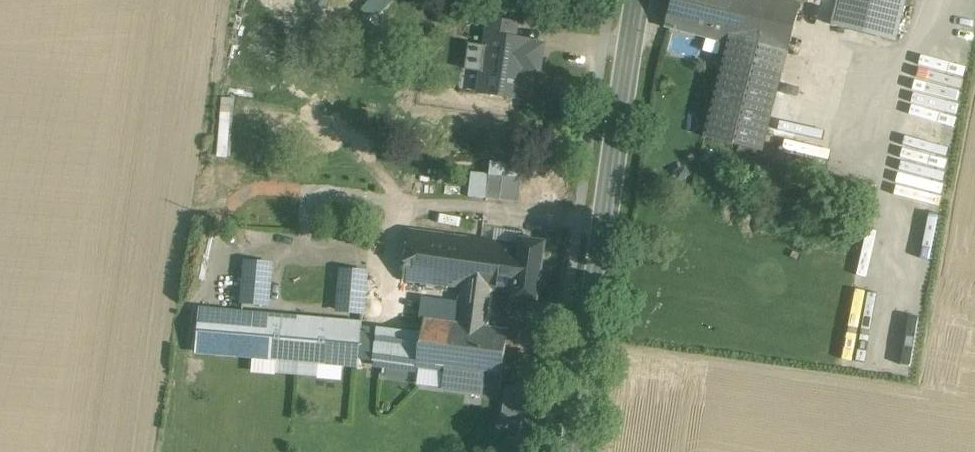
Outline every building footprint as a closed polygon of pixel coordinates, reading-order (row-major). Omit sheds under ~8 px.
[(395,2),(393,0),(369,0),(361,7),(375,21),(395,2)] [(667,25),(723,40),(733,0),(674,0),(667,25)] [(729,40),(787,55),(800,4),(786,0),(733,0),(723,40),(724,39),(725,39),(729,40)] [(834,23),(899,40),(910,0),(840,0),(834,23)] [(525,71),(538,73),(543,45),(529,43),(529,40),(514,38),(517,25),(489,20),(485,47),(473,46),(469,69),(481,71),(478,92),(520,99),(525,71)] [(762,152),(787,55),(729,40),(704,137),(762,152)] [(504,164),(503,173),(470,172),(470,198),(521,199),(521,164),(504,164)] [(460,286),(491,291),(498,243),(413,231),(406,279),(460,286)] [(498,243),(491,291),(513,294),(513,300),(536,303),(545,242),(520,239),(519,245),(498,243)] [(242,302),(266,305),(271,266),(246,263),(242,302)] [(337,309),(362,312),(366,273),(342,270),(337,309)] [(460,286),(455,323),(486,327),(491,291),(460,286)] [(296,374),(301,319),(199,311),(195,351),(277,358),(275,372),(296,374)] [(357,366),(361,324),(301,319),(296,374),(318,376),(319,363),(357,366)] [(418,365),(501,376),(508,331),(486,327),(455,323),(425,319),(422,336),(418,365)] [(418,365),(422,336),(377,329),(373,358),(418,365)] [(504,385),(502,425),(522,426),(524,386),(504,385)]
